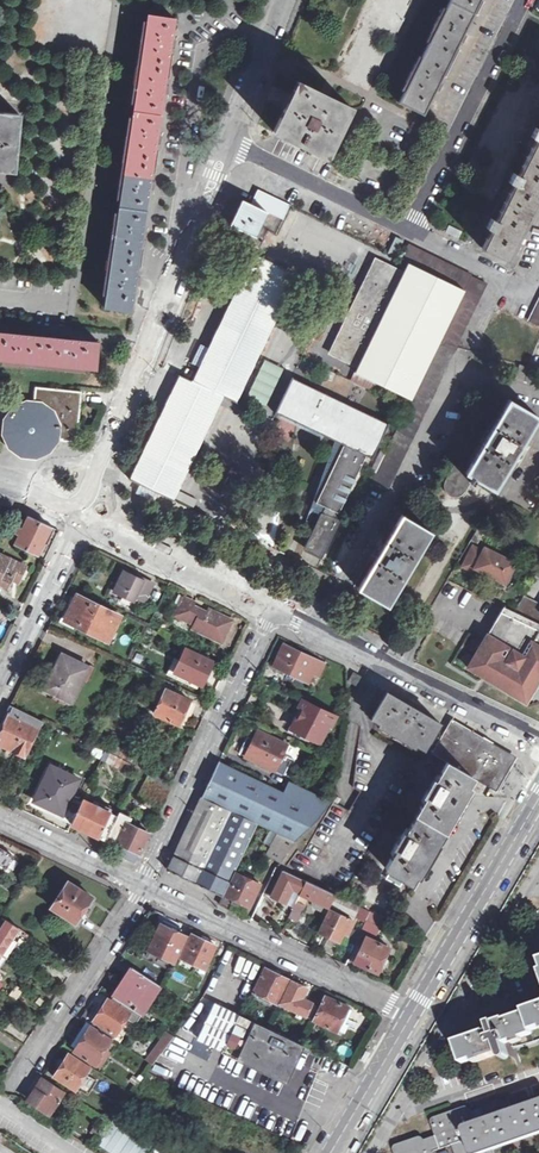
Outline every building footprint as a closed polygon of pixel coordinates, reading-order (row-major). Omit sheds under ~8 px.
[(436,89),(439,90),(442,84),(439,83),(460,41),(463,43),(466,36),(463,34),(480,0),(450,0),(400,102),(423,114),(436,89)] [(148,14),(104,307),(131,311),(175,18),(148,14)] [(273,131),(327,157),(351,107),(298,81),(273,131)] [(0,112),(0,168),(14,169),(19,114),(0,112)] [(538,195),(538,129),(536,127),(531,137),(537,139),(519,175),(513,172),(509,182),(514,184),(496,220),(491,218),(486,227),(491,229),(482,248),(506,260),(538,195)] [(255,237),(267,212),(268,212),(283,219),(290,205),(258,189),(258,190),(255,196),(254,197),(251,203),(251,204),(242,200),(230,225),(255,237)] [(396,257),(403,240),(396,237),(388,253),(396,257)] [(455,346),(486,283),(408,245),(401,259),(410,264),(465,290),(439,342),(455,346)] [(254,254),(193,381),(223,396),(236,402),(298,274),(254,254)] [(410,264),(410,265),(405,274),(376,259),(330,353),(359,367),(357,372),(356,373),(411,400),(439,342),(465,290),(410,264)] [(529,321),(538,326),(538,301),(529,321)] [(99,342),(70,339),(20,334),(0,332),(0,359),(97,369),(99,342)] [(455,346),(439,342),(411,400),(386,451),(376,472),(372,480),(370,485),(373,486),(375,482),(389,488),(458,347),(455,346)] [(520,365),(516,378),(525,381),(528,367),(528,366),(526,366),(520,364),(520,365)] [(136,482),(173,499),(223,396),(193,381),(192,381),(180,375),(130,479),(136,482)] [(372,458),(389,423),(292,377),(276,412),(344,444),(316,502),(324,506),(305,546),(323,555),(341,519),(336,518),(366,455),(372,458)] [(37,387),(35,405),(29,404),(16,411),(7,421),(9,422),(7,433),(13,445),(23,452),(35,454),(47,448),(54,439),(56,438),(58,439),(62,439),(62,440),(77,442),(78,431),(78,428),(81,401),(82,393),(82,392),(37,387)] [(509,399),(466,472),(470,476),(468,480),(473,483),(475,478),(495,489),(538,416),(509,399)] [(381,449),(371,470),(376,472),(386,451),(381,449)] [(468,480),(470,476),(466,472),(454,465),(445,481),(444,486),(446,493),(450,496),(459,497),(468,484),(468,480)] [(180,492),(176,499),(194,507),(197,500),(180,492)] [(13,508),(6,518),(12,521),(15,516),(24,520),(27,515),(13,508)] [(358,588),(387,605),(431,531),(402,514),(358,588)] [(29,516),(23,529),(19,527),(15,535),(19,537),(14,546),(37,557),(38,554),(41,555),(46,546),(47,547),(56,529),(51,526),(29,516)] [(471,539),(478,542),(485,531),(478,527),(471,539)] [(473,570),(475,569),(504,584),(515,562),(485,547),(483,550),(473,545),(463,565),(473,570)] [(24,569),(0,557),(0,585),(6,588),(8,584),(14,572),(21,575),(24,569)] [(21,575),(14,572),(8,584),(15,588),(21,575)] [(122,573),(112,594),(130,603),(132,599),(142,604),(150,587),(122,573)] [(66,618),(110,640),(123,615),(79,593),(66,618)] [(514,612),(523,616),(531,601),(523,596),(514,612)] [(185,597),(175,617),(186,622),(183,627),(221,645),(233,620),(210,609),(208,612),(194,605),(196,602),(185,597)] [(531,620),(538,605),(531,601),(523,616),(531,620)] [(538,624),(531,620),(523,616),(514,612),(503,607),(488,634),(522,654),(530,639),(538,644),(538,624)] [(488,634),(467,669),(525,703),(532,691),(538,680),(538,681),(538,644),(530,639),(522,654),(488,634)] [(274,666),(307,682),(312,673),(318,676),(324,663),(284,644),(274,666)] [(201,685),(214,661),(188,648),(176,672),(201,685)] [(91,666),(64,653),(46,688),(73,701),(91,666)] [(367,680),(354,673),(349,680),(362,688),(367,680)] [(258,692),(266,696),(271,687),(263,682),(258,692)] [(166,689),(155,712),(188,727),(194,714),(187,710),(191,701),(166,689)] [(423,751),(440,723),(387,692),(372,718),(380,723),(379,726),(423,751)] [(300,700),(296,709),(300,711),(292,729),(317,741),(324,727),(329,729),(335,716),(300,700)] [(25,757),(42,721),(10,705),(0,726),(0,745),(25,757)] [(447,761),(473,776),(494,789),(513,757),(451,721),(432,753),(447,761)] [(246,755),(284,773),(292,757),(283,753),(288,743),(258,729),(246,755)] [(96,747),(120,757),(123,750),(109,744),(108,746),(99,741),(96,747)] [(294,841),(330,801),(287,781),(282,791),(219,761),(211,779),(203,796),(230,810),(257,822),(294,841)] [(473,776),(447,761),(385,866),(392,870),(387,878),(400,886),(405,878),(411,882),(416,874),(418,875),(431,853),(459,806),(470,787),(467,785),(473,776)] [(83,800),(71,794),(77,780),(50,767),(37,796),(53,803),(51,807),(48,813),(71,824),(83,800)] [(37,796),(35,799),(45,804),(51,807),(53,803),(37,796)] [(230,810),(203,796),(191,821),(218,834),(230,810)] [(83,800),(71,824),(106,840),(117,817),(108,813),(109,812),(103,809),(83,800)] [(48,813),(51,807),(45,804),(43,810),(48,813)] [(233,872),(249,839),(257,822),(230,810),(218,834),(207,858),(196,883),(223,896),(233,872)] [(149,832),(128,822),(131,818),(120,812),(117,817),(106,840),(115,845),(116,842),(139,853),(149,832)] [(207,858),(218,834),(191,821),(185,834),(179,845),(207,858)] [(280,863),(295,842),(294,841),(257,822),(249,839),(267,848),(265,853),(280,863)] [(196,883),(207,858),(179,845),(167,870),(196,883)] [(298,893),(304,881),(276,869),(274,868),(263,893),(284,903),(290,890),(298,893)] [(229,909),(234,899),(249,906),(259,884),(233,872),(223,896),(219,904),(229,909)] [(51,907),(76,923),(92,896),(68,881),(51,907)] [(287,918),(295,922),(307,898),(328,908),(334,895),(304,881),(298,893),(287,918)] [(365,921),(365,920),(369,911),(336,895),(332,903),(357,914),(356,917),(365,921)] [(329,909),(318,932),(340,942),(344,933),(348,935),(355,921),(329,909)] [(365,920),(379,927),(383,917),(369,911),(365,920)] [(19,928),(7,920),(0,930),(0,954),(1,955),(19,928)] [(148,949),(174,962),(186,936),(160,924),(148,949)] [(345,964),(352,967),(355,961),(378,972),(390,948),(359,933),(345,964)] [(216,945),(191,934),(178,963),(189,969),(192,962),(205,968),(216,945)] [(127,947),(119,958),(123,961),(131,950),(127,947)] [(69,976),(70,974),(74,968),(76,966),(63,957),(56,968),(69,976)] [(251,960),(244,975),(253,979),(260,964),(251,960)] [(113,996),(141,1014),(159,985),(132,967),(113,996)] [(265,968),(251,998),(274,1009),(288,979),(265,968)] [(289,980),(278,1004),(305,1016),(312,1003),(302,998),(307,988),(289,980)] [(310,1017),(307,1024),(315,1028),(318,1022),(337,1031),(349,1007),(324,995),(313,1018),(310,1017)] [(81,1018),(91,1024),(94,1026),(111,1037),(112,1038),(126,1017),(135,1024),(141,1014),(113,996),(109,1001),(103,997),(97,1006),(95,1004),(90,1013),(86,1010),(81,1018)] [(205,1015),(210,1000),(202,997),(197,1013),(205,1015)] [(185,1030),(285,1078),(300,1048),(319,1057),(317,1062),(324,1065),(328,1057),(214,1002),(205,1020),(192,1015),(185,1030)] [(455,1040),(467,1073),(509,1057),(507,1052),(538,1040),(538,1009),(455,1040)] [(91,1024),(73,1050),(95,1064),(111,1037),(94,1026),(91,1024)] [(153,1064),(173,1036),(166,1031),(146,1060),(153,1064)] [(366,1049),(359,1059),(361,1061),(365,1063),(371,1052),(366,1049)] [(90,1066),(69,1052),(53,1076),(74,1089),(90,1066)] [(28,1099),(50,1113),(64,1090),(43,1077),(41,1079),(38,1085),(33,1091),(30,1097),(28,1099)] [(419,1137),(393,1146),(391,1147),(390,1148),(389,1152),(390,1152),(434,1152),(451,1146),(454,1152),(494,1152),(493,1151),(538,1134),(538,1100),(513,1109),(510,1100),(508,1098),(507,1098),(505,1098),(504,1098),(487,1103),(485,1105),(484,1107),(484,1110),(487,1118),(475,1122),(470,1107),(467,1105),(434,1116),(432,1121),(436,1136),(425,1140),(423,1138),(422,1137),(419,1137)] [(104,1130),(111,1121),(105,1117),(99,1127),(104,1130)] [(107,1152),(146,1152),(151,1146),(113,1122),(97,1147),(107,1152)] [(357,1143),(350,1152),(357,1152),(362,1146),(357,1143)]
